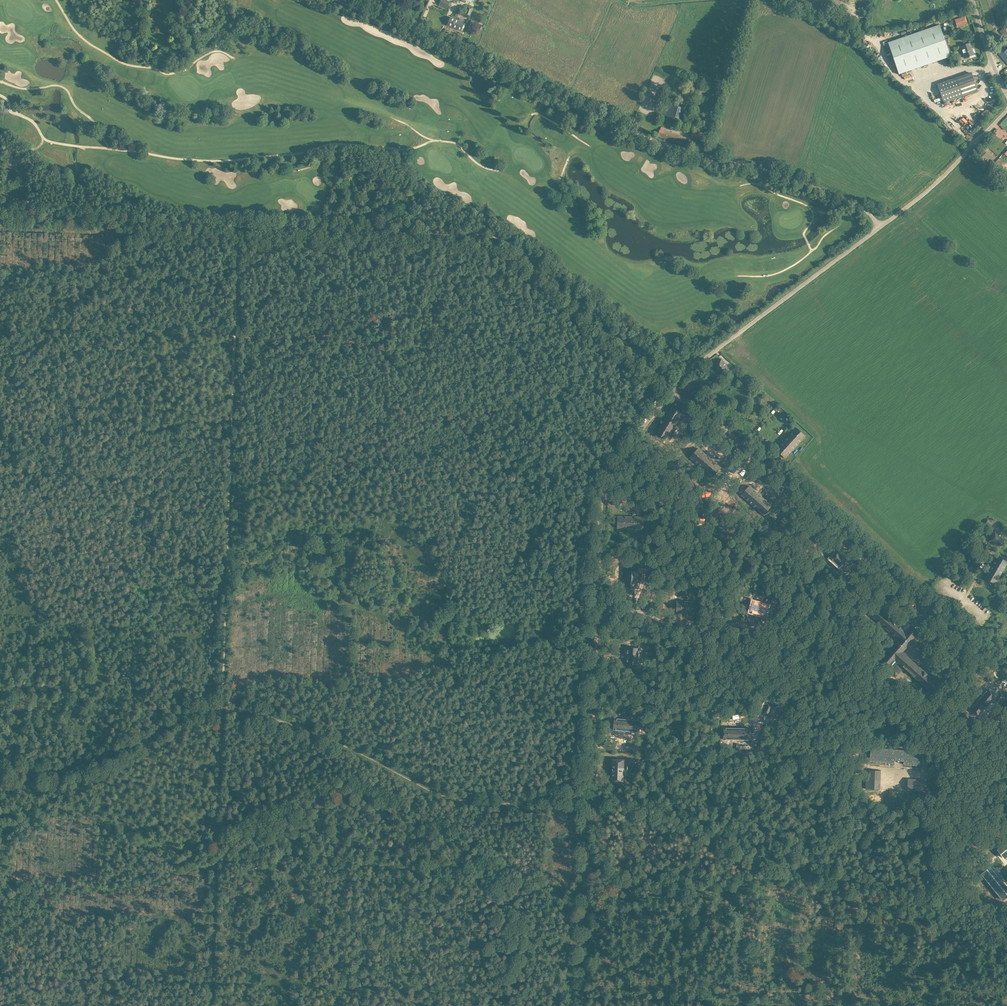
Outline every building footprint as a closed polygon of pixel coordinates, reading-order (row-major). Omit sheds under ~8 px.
[(447,9),(449,2),(445,0),(441,0),(438,5),(447,9)] [(812,9),(817,12),(820,7),(810,2),(809,4),(814,7),(812,9)] [(450,17),(447,25),(460,31),(464,23),(450,17)] [(955,20),(957,27),(967,23),(965,17),(955,20)] [(950,57),(939,25),(888,43),(899,74),(950,57)] [(962,49),(965,58),(970,56),(972,57),(976,56),(974,49),(971,50),(970,48),(971,47),(970,43),(959,47),(961,50),(962,49)] [(997,52),(1006,64),(1006,43),(997,52)] [(957,80),(938,86),(944,103),(978,91),(972,73),(968,74),(968,76),(957,80)] [(670,104),(667,116),(672,117),(675,106),(671,104),(670,104)] [(659,131),(658,136),(678,141),(685,143),(686,138),(679,136),(680,135),(665,131),(661,130),(660,130),(659,131)] [(693,132),(693,133),(691,137),(703,141),(704,135),(693,132)] [(977,155),(980,158),(986,153),(982,149),(977,155)] [(993,160),(988,165),(992,169),(997,164),(993,160)] [(368,177),(368,173),(360,173),(360,177),(354,177),(353,181),(369,181),(369,178),(368,177)] [(713,365),(721,375),(729,369),(721,359),(713,365)] [(656,433),(661,436),(667,440),(682,414),(672,408),(656,433)] [(796,428),(780,446),(776,450),(785,458),(789,454),(805,436),(796,428)] [(721,468),(698,448),(690,457),(713,477),(721,468)] [(741,495),(764,515),(772,506),(749,486),(741,495)] [(618,516),(618,521),(617,528),(644,529),(644,517),(618,516)] [(988,519),(984,525),(990,528),(993,522),(988,519)] [(989,541),(1000,547),(1006,537),(995,531),(989,541)] [(830,558),(836,564),(839,567),(847,560),(837,551),(830,558)] [(991,567),(1002,573),(1006,565),(1006,561),(1002,559),(998,556),(991,567)] [(991,567),(985,578),(996,584),(1002,573),(991,567)] [(626,570),(625,587),(637,588),(638,570),(626,570)] [(753,600),(750,612),(766,616),(769,604),(753,600)] [(677,601),(676,613),(693,614),(693,602),(677,601)] [(877,606),(873,610),(869,614),(898,640),(877,664),(885,671),(886,669),(895,677),(903,668),(933,695),(941,686),(902,652),(920,632),(911,625),(911,626),(907,622),(902,628),(877,606)] [(628,647),(627,664),(639,664),(640,647),(628,647)] [(984,693),(971,708),(980,715),(993,700),(996,697),(988,689),(984,693)] [(766,701),(760,713),(770,718),(775,705),(766,701)] [(614,718),(613,730),(640,732),(641,721),(614,718)] [(750,728),(723,728),(723,740),(750,740),(750,728)] [(903,764),(921,766),(923,752),(871,747),(869,761),(894,763),(894,760),(903,761),(903,764)] [(611,782),(624,783),(624,759),(612,759),(611,782)] [(866,780),(866,788),(880,789),(881,770),(870,770),(869,781),(866,780)] [(918,792),(926,793),(926,779),(907,778),(907,789),(919,790),(918,792)] [(998,850),(1005,858),(1006,856),(1006,843),(998,850)] [(982,874),(1003,900),(1006,896),(1006,889),(990,868),(982,874)]
